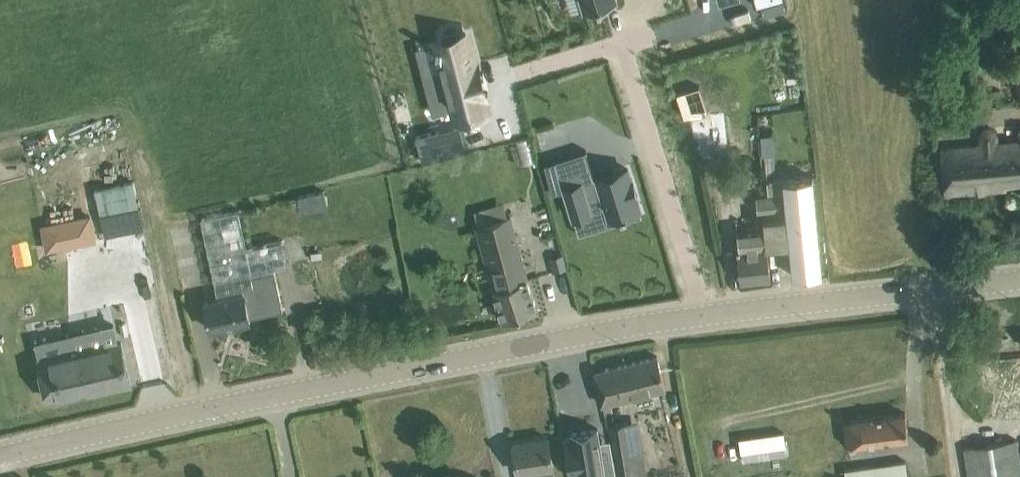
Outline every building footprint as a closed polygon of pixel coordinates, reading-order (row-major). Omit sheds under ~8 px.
[(584,11),(618,1),(617,0),(581,0),(584,11)] [(445,68),(430,72),(437,99),(452,95),(458,118),(487,110),(483,94),(486,93),(478,64),(475,65),(467,32),(438,40),(445,68)] [(999,141),(997,130),(988,126),(981,132),(982,142),(941,147),(946,192),(1006,186),(1006,182),(1019,181),(1019,139),(999,141)] [(438,131),(415,137),(422,162),(445,156),(438,131)] [(589,152),(547,164),(554,193),(566,189),(575,219),(607,209),(610,219),(641,211),(638,199),(639,198),(634,181),(633,181),(630,171),(613,176),(612,173),(596,177),(589,152)] [(822,272),(820,252),(813,175),(784,177),(784,176),(768,177),(769,190),(784,189),(786,215),(762,217),(763,226),(765,246),(768,246),(790,244),(794,275),(822,272)] [(782,192),(770,193),(757,194),(758,212),(784,210),(782,192)] [(201,216),(219,297),(245,292),(244,287),(254,285),(252,272),(275,268),(288,265),(283,239),(246,247),(238,208),(201,216)] [(90,215),(43,225),(48,249),(95,239),(90,215)] [(491,221),(477,226),(487,259),(491,275),(490,276),(497,300),(503,319),(538,308),(527,278),(528,278),(520,249),(508,215),(491,221)] [(771,277),(768,246),(765,246),(763,226),(738,228),(739,245),(738,245),(739,261),(741,280),(771,277)] [(283,309),(279,289),(275,268),(252,272),(254,285),(244,287),(245,292),(205,300),(206,308),(210,328),(251,319),(250,316),(283,309)] [(93,347),(41,360),(49,397),(101,385),(102,391),(132,384),(122,341),(107,344),(93,347)] [(595,371),(600,391),(603,402),(665,386),(657,355),(595,371)] [(843,419),(846,444),(909,437),(906,412),(843,419)] [(639,419),(610,423),(619,476),(649,476),(639,419)] [(567,434),(574,476),(576,476),(604,472),(605,476),(617,476),(614,460),(610,431),(594,434),(593,430),(569,434),(567,434)] [(788,454),(784,431),(740,438),(743,461),(788,454)] [(517,462),(518,473),(520,473),(521,476),(555,476),(549,437),(513,442),(517,462)] [(970,476),(1019,476),(1019,459),(1017,439),(965,447),(970,476)] [(906,458),(846,467),(847,476),(909,476),(906,458)]
